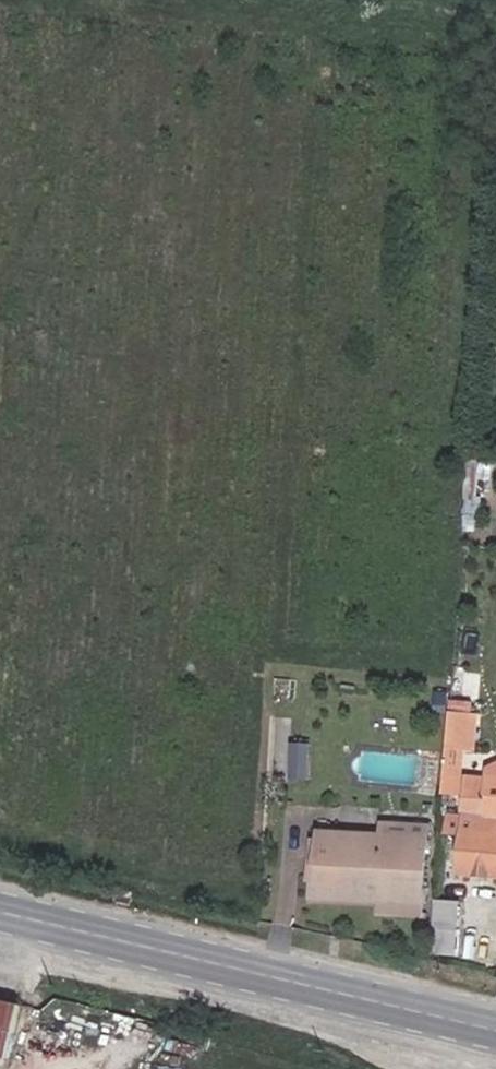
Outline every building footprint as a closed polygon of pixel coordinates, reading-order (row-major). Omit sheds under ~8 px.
[(473,747),(476,709),(449,707),(444,771),(460,773),(462,746),(473,747)] [(303,776),(305,743),(289,742),(287,774),(303,776)] [(474,774),(470,877),(495,879),(495,777),(474,774)] [(375,851),(417,854),(418,841),(376,838),(375,851)] [(375,851),(314,847),(309,904),(374,909),(413,912),(417,854),(375,851)] [(412,924),(413,912),(374,909),(373,921),(412,924)] [(19,1005),(0,1001),(0,1068),(1,1068),(6,1059),(19,1005)]
